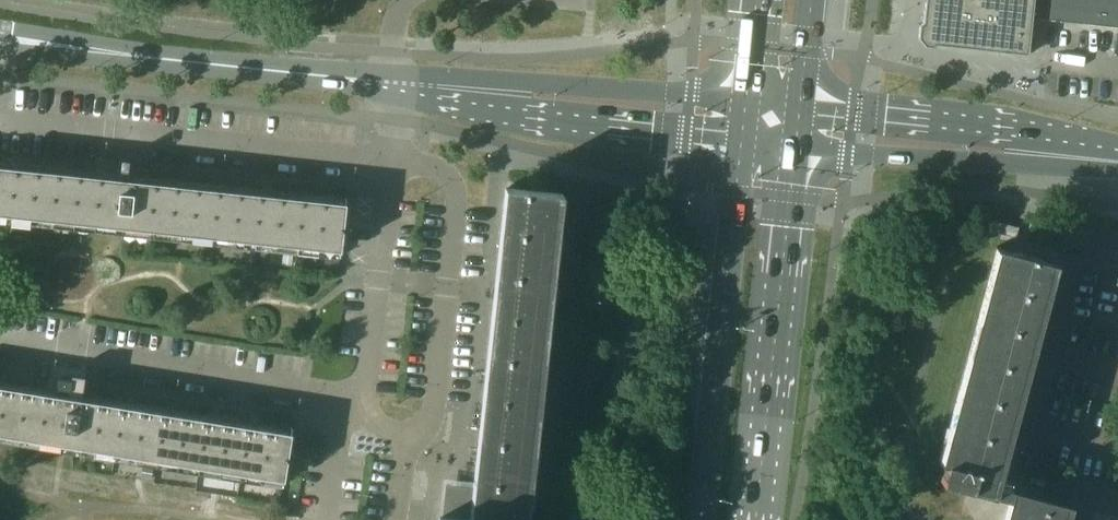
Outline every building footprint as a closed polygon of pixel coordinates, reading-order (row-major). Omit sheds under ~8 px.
[(939,44),(940,44),(947,45),(948,45),(1002,51),(1010,52),(1029,54),(1033,18),(1035,0),(925,0),(923,21),(920,24),(919,37),(925,45),(933,46),(936,44),(939,44)] [(1060,20),(1062,0),(1035,0),(1033,18),(1060,20)] [(1087,23),(1089,0),(1062,0),(1060,20),(1087,23)] [(1114,26),(1117,0),(1089,0),(1087,23),(1114,26)] [(340,248),(340,250),(341,250),(346,202),(345,202),(345,204),(135,181),(137,160),(111,157),(109,173),(0,161),(0,219),(130,233),(130,226),(340,248)] [(446,517),(442,516),(441,519),(526,519),(561,193),(508,187),(474,504),(447,501),(446,517)] [(1019,227),(993,220),(991,231),(1016,238),(1019,227)] [(160,254),(169,255),(169,247),(160,246),(160,254)] [(1056,262),(997,246),(996,248),(998,248),(941,459),(940,459),(939,461),(945,462),(940,480),(987,493),(997,458),(1003,460),(1004,457),(1003,457),(1054,263),(1056,264),(1056,262)] [(292,263),(293,255),(284,254),(283,262),(292,263)] [(336,268),(337,258),(326,257),(325,267),(336,268)] [(48,389),(0,381),(0,439),(75,451),(76,444),(283,477),(283,480),(284,480),(292,432),(291,432),(290,433),(82,400),(85,379),(70,377),(69,387),(53,384),(49,384),(48,389)] [(143,467),(142,477),(153,478),(154,468),(143,467)] [(1014,489),(1006,519),(1066,519),(1070,506),(1071,506),(1072,504),(1014,489)] [(274,493),(272,502),(279,503),(281,495),(274,493)]
